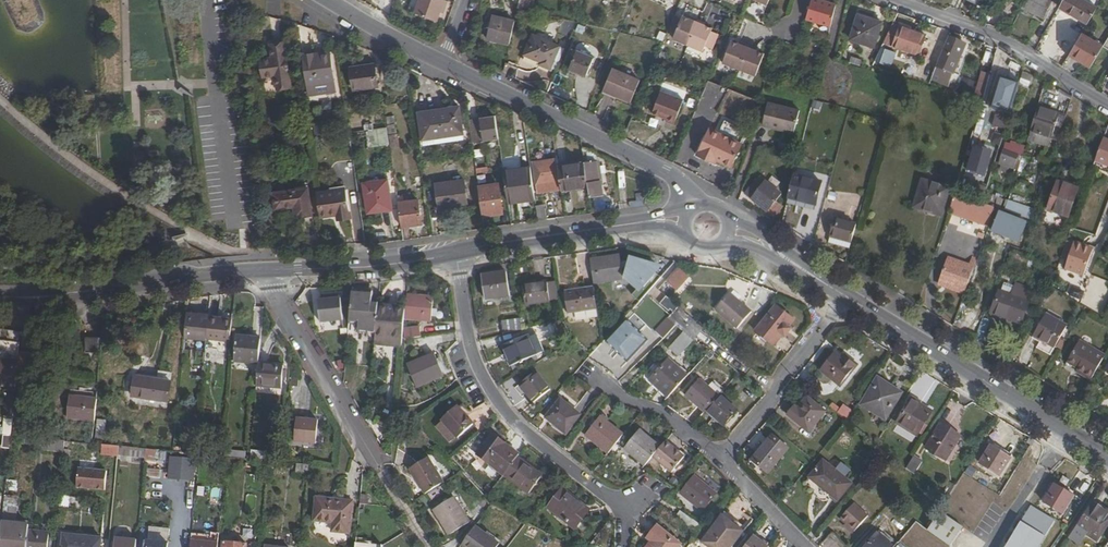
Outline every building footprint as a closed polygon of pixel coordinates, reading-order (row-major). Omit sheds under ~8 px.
[(446,5),(434,0),(420,0),(413,16),(435,25),(441,11),(443,12),(446,5)] [(650,4),(669,12),(674,0),(651,0),(650,4)] [(1025,4),(1035,9),(1036,5),(1049,11),(1054,0),(1027,0),(1025,4)] [(1060,6),(1065,8),(1070,0),(1063,0),(1060,6)] [(1065,8),(1076,15),(1085,0),(1084,0),(1070,0),(1065,8)] [(1085,0),(1076,15),(1089,23),(1098,9),(1085,0)] [(832,31),(834,23),(837,8),(814,1),(807,24),(832,31)] [(1036,5),(1035,9),(1034,11),(1046,17),(1049,11),(1036,5)] [(685,17),(677,13),(670,30),(677,33),(676,37),(704,49),(706,45),(712,48),(720,32),(714,30),(714,28),(686,15),(685,17)] [(488,40),(510,45),(516,22),(493,17),(488,40)] [(853,46),(877,52),(882,28),(859,22),(853,46)] [(903,31),(894,29),(887,46),(922,58),(929,39),(903,30),(903,31)] [(1083,34),(1071,53),(1092,66),(1104,47),(1083,34)] [(538,68),(546,72),(554,52),(528,40),(521,57),(539,65),(538,68)] [(768,54),(760,51),(743,43),(736,40),(726,61),(759,76),(768,54)] [(950,40),(941,69),(942,69),(947,55),(952,40),(950,40)] [(967,45),(952,40),(947,55),(962,60),(967,45)] [(275,72),(277,85),(290,83),(286,41),(271,43),(273,55),(261,56),(263,74),(275,72)] [(743,43),(760,51),(761,49),(744,41),(743,43)] [(893,66),(898,51),(888,48),(883,63),(893,66)] [(585,77),(594,57),(577,50),(568,69),(585,77)] [(546,72),(554,75),(562,55),(554,52),(546,72)] [(668,55),(661,52),(658,57),(665,60),(668,55)] [(330,53),(302,56),(308,96),(335,93),(330,53)] [(947,55),(942,69),(957,74),(962,60),(947,55)] [(915,74),(919,59),(909,57),(906,72),(915,74)] [(374,63),(350,67),(353,88),(378,84),(374,63)] [(964,86),(961,85),(955,83),(958,75),(957,74),(942,69),(941,69),(936,83),(962,92),(964,86)] [(702,77),(710,80),(713,73),(705,70),(702,77)] [(641,82),(613,71),(604,91),(632,103),(641,82)] [(1022,81),(1021,84),(1029,86),(1033,76),(1025,71),(1022,81)] [(955,83),(961,85),(963,76),(958,75),(955,83)] [(992,107),(1012,113),(1021,84),(1022,81),(1002,75),(992,107)] [(968,82),(965,94),(974,96),(978,84),(968,82)] [(663,90),(654,113),(668,118),(667,121),(676,124),(685,99),(663,90)] [(823,103),(815,101),(813,108),(820,110),(823,103)] [(769,104),(763,127),(796,134),(801,112),(769,104)] [(465,137),(460,105),(419,110),(424,143),(465,137)] [(1034,130),(1062,139),(1070,115),(1042,105),(1034,130)] [(469,119),(472,143),(500,139),(497,116),(490,116),(482,118),(469,119)] [(998,122),(995,132),(1003,134),(1006,124),(998,122)] [(395,125),(386,126),(387,136),(390,136),(397,134),(395,125)] [(387,136),(386,126),(376,128),(378,144),(388,143),(387,136)] [(746,142),(713,127),(701,154),(712,159),(714,155),(721,159),(736,165),(746,142)] [(376,128),(368,129),(370,146),(378,144),(376,128)] [(399,146),(397,134),(390,136),(391,147),(399,146)] [(1107,166),(1107,140),(1106,139),(1098,162),(1107,166)] [(593,155),(593,151),(581,145),(583,156),(593,155)] [(990,153),(973,148),(967,168),(984,173),(990,153)] [(1002,166),(1017,171),(1022,157),(1007,152),(1002,166)] [(588,188),(589,194),(603,192),(602,182),(601,178),(599,178),(596,158),(593,158),(593,155),(583,156),(583,158),(584,162),(588,184),(588,188)] [(546,181),(559,180),(557,166),(557,162),(556,157),(533,160),(536,183),(546,181)] [(601,178),(602,182),(604,181),(600,157),(596,158),(599,178),(601,178)] [(559,180),(561,188),(588,184),(584,162),(557,166),(559,180)] [(505,186),(532,183),(530,167),(503,171),(505,186)] [(1057,180),(1059,181),(1080,188),(1081,184),(1058,175),(1057,180)] [(466,204),(462,177),(435,180),(439,207),(466,204)] [(795,177),(789,199),(818,206),(823,184),(795,177)] [(363,182),(367,208),(382,206),(382,210),(391,209),(387,179),(363,182)] [(546,181),(536,183),(537,191),(547,190),(546,181)] [(1080,188),(1059,181),(1049,210),(1070,218),(1080,188)] [(507,201),(534,198),(532,183),(505,186),(507,201)] [(746,196),(772,218),(781,208),(777,204),(783,197),(768,184),(763,189),(757,183),(746,196)] [(478,186),(481,214),(501,211),(498,184),(478,186)] [(307,186),(294,188),(271,191),(273,207),(293,204),(295,216),(311,213),(307,186)] [(314,192),(317,215),(336,212),(336,214),(349,212),(345,187),(329,190),(314,192)] [(914,215),(940,223),(947,197),(922,189),(914,215)] [(631,206),(645,206),(645,195),(638,195),(638,200),(631,200),(631,206)] [(397,202),(400,225),(421,223),(417,199),(397,202)] [(962,217),(991,227),(997,209),(968,199),(962,217)] [(1023,218),(1034,222),(1038,210),(1018,202),(1012,199),(1007,212),(1023,218)] [(537,219),(545,218),(543,203),(535,204),(537,219)] [(1010,238),(1015,240),(1021,224),(1002,217),(999,226),(1013,231),(1010,238)] [(830,239),(852,245),(857,226),(835,220),(830,239)] [(1021,224),(1015,240),(1020,243),(1026,226),(1021,224)] [(1077,244),(1067,269),(1087,276),(1097,251),(1077,244)] [(1029,268),(1032,259),(1014,253),(1012,261),(1029,268)] [(620,257),(591,261),(595,286),(624,281),(620,257)] [(662,267),(631,257),(624,276),(639,290),(635,295),(641,300),(662,277),(657,273),(662,267)] [(939,284),(964,294),(974,267),(950,258),(939,284)] [(1045,264),(1032,259),(1029,268),(1041,272),(1045,264)] [(685,275),(677,269),(668,279),(675,286),(685,275)] [(508,273),(497,275),(484,277),(487,299),(511,295),(508,273)] [(1107,285),(1094,277),(1081,303),(1095,310),(1107,285)] [(999,291),(991,314),(1022,324),(1030,302),(1018,297),(1022,284),(1004,278),(1000,291),(999,291)] [(559,302),(556,284),(548,285),(551,303),(559,302)] [(526,307),(551,303),(548,285),(524,288),(526,307)] [(569,314),(598,311),(595,289),(566,293),(569,314)] [(350,323),(349,325),(359,326),(359,335),(361,335),(361,332),(368,333),(367,336),(370,336),(370,333),(377,333),(379,309),(372,309),(373,303),(373,292),(361,291),(353,290),(352,300),(350,323)] [(717,310),(738,329),(752,313),(730,294),(717,310)] [(673,315),(680,307),(668,297),(661,305),(670,313),(673,315)] [(406,310),(405,321),(431,322),(433,299),(407,298),(406,310)] [(325,303),(323,326),(350,323),(352,300),(325,303)] [(794,321),(776,306),(755,332),(772,347),(782,336),(784,338),(791,330),(788,328),(794,321)] [(705,328),(680,307),(673,315),(687,328),(698,337),(705,328)] [(376,344),(403,347),(403,340),(404,332),(405,321),(406,310),(379,308),(379,309),(377,333),(376,344)] [(1068,325),(1047,313),(1034,336),(1055,348),(1068,325)] [(207,342),(209,319),(209,318),(188,315),(186,341),(207,343),(207,342)] [(687,328),(673,315),(670,318),(685,330),(687,328)] [(669,317),(657,331),(666,339),(678,325),(669,317)] [(230,345),(232,322),(209,319),(207,342),(230,345)] [(501,325),(504,334),(521,329),(520,320),(501,325)] [(626,321),(607,341),(628,361),(647,341),(626,321)] [(687,328),(685,330),(695,339),(698,337),(687,328)] [(20,350),(22,332),(8,329),(5,366),(0,366),(0,370),(0,389),(16,390),(16,389),(19,356),(20,350)] [(403,340),(417,338),(417,330),(404,332),(403,340)] [(695,339),(685,330),(670,348),(679,356),(695,339)] [(31,351),(33,334),(22,332),(20,350),(31,351)] [(509,354),(514,365),(536,355),(527,337),(502,347),(506,355),(509,354)] [(85,355),(100,357),(101,341),(87,339),(85,355)] [(235,363),(260,365),(262,342),(238,339),(235,363)] [(1078,369),(1093,378),(1106,355),(1082,341),(1069,361),(1075,364),(1077,362),(1081,364),(1079,367),(1078,369)] [(509,367),(514,365),(509,354),(506,355),(504,356),(509,367)] [(821,370),(841,387),(857,366),(844,356),(841,359),(834,354),(821,370)] [(411,368),(420,391),(446,379),(437,357),(411,368)] [(652,380),(670,397),(688,376),(671,360),(652,380)] [(260,365),(258,387),(283,390),(285,368),(260,365)] [(519,385),(534,404),(551,390),(537,372),(519,385)] [(133,394),(169,400),(171,380),(135,375),(133,394)] [(686,395),(705,412),(707,410),(720,396),(701,379),(686,395)] [(879,384),(900,397),(903,392),(882,380),(879,384)] [(886,419),(900,397),(879,384),(866,406),(886,419)] [(532,406),(534,404),(519,385),(515,389),(523,400),(526,398),(532,406)] [(720,396),(707,410),(725,426),(739,411),(721,395),(720,396)] [(799,410),(808,399),(806,396),(796,408),(799,410)] [(68,419),(95,422),(97,400),(70,398),(68,419)] [(932,415),(920,407),(922,403),(913,398),(898,423),(919,436),(932,415)] [(827,414),(808,399),(799,410),(796,408),(789,416),(811,433),(827,414)] [(548,418),(568,434),(582,416),(562,401),(548,418)] [(850,418),(854,408),(844,405),(840,415),(850,418)] [(443,421),(458,440),(474,425),(458,407),(443,421)] [(295,442),(312,444),(314,420),(306,419),(306,416),(298,415),(295,442)] [(5,431),(12,432),(12,423),(13,419),(6,418),(5,431)] [(610,454),(625,436),(602,418),(588,436),(610,454)] [(105,440),(109,421),(99,419),(95,438),(105,440)] [(11,434),(19,435),(20,424),(12,423),(12,432),(11,434)] [(961,437),(943,426),(929,449),(947,461),(961,437)] [(626,451),(645,467),(646,466),(653,456),(661,449),(641,433),(626,451)] [(10,448),(11,436),(4,435),(3,447),(10,448)] [(518,459),(520,456),(518,455),(492,435),(477,456),(478,457),(489,466),(504,477),(505,476),(518,459)] [(37,451),(64,454),(65,441),(38,438),(37,451)] [(687,454),(670,438),(661,449),(654,457),(672,472),(687,454)] [(772,438),(764,448),(753,462),(761,469),(768,474),(788,450),(772,438)] [(103,444),(102,456),(119,457),(119,456),(120,446),(103,444)] [(753,462),(764,448),(761,445),(748,462),(760,470),(761,469),(753,462)] [(146,459),(147,449),(120,446),(119,456),(146,459)] [(883,465),(891,456),(879,446),(872,455),(883,465)] [(1013,458),(994,447),(983,464),(1001,476),(1013,458)] [(245,459),(246,453),(225,451),(225,457),(228,457),(242,459),(245,459)] [(251,460),(268,461),(269,453),(252,451),(251,460)] [(544,475),(520,456),(518,459),(526,466),(525,468),(540,480),(544,475)] [(197,481),(198,458),(170,457),(169,480),(197,481)] [(228,457),(228,465),(241,466),(242,459),(228,457)] [(489,466),(478,457),(475,462),(485,471),(489,466)] [(411,469),(425,494),(445,483),(430,458),(411,469)] [(908,469),(916,476),(924,463),(915,458),(908,469)] [(518,459),(505,476),(529,495),(540,480),(525,468),(526,466),(518,459)] [(847,481),(824,462),(810,479),(832,498),(847,481)] [(298,473),(308,474),(309,465),(299,464),(298,473)] [(70,487),(105,491),(107,474),(71,471),(70,487)] [(1032,491),(1046,499),(1058,480),(1044,471),(1032,491)] [(682,494),(703,512),(717,494),(701,481),(700,483),(694,479),(682,494)] [(17,482),(7,481),(6,485),(6,490),(16,491),(17,482)] [(874,485),(869,481),(864,486),(869,491),(874,485)] [(944,499),(948,502),(958,487),(954,484),(944,499)] [(1076,497),(1057,485),(1046,502),(1065,514),(1076,497)] [(573,529),(584,516),(582,514),(586,509),(562,489),(546,507),(573,529)] [(254,509),(257,496),(248,494),(246,508),(254,509)] [(354,501),(314,497),(312,522),(329,524),(330,533),(350,536),(354,501)] [(433,510),(450,536),(471,523),(454,497),(433,510)] [(843,517),(849,522),(857,530),(871,514),(857,502),(843,517)] [(1107,510),(1094,502),(1092,504),(1103,511),(1106,513),(1107,510)] [(1092,504),(1076,529),(1096,543),(1107,526),(1107,519),(1101,515),(1103,511),(1092,504)] [(1055,522),(1033,508),(1007,546),(1040,546),(1055,522)] [(698,534),(705,527),(681,512),(676,520),(698,534)] [(745,532),(747,528),(726,512),(723,515),(745,532)] [(963,528),(941,514),(935,522),(929,531),(952,546),(963,528)] [(723,515),(702,542),(708,546),(733,546),(745,532),(723,515)] [(3,521),(0,541),(0,546),(27,546),(30,524),(3,521)] [(857,530),(849,522),(847,525),(856,532),(857,530)] [(490,538),(476,526),(462,544),(466,546),(483,546),(490,538)] [(653,546),(680,546),(681,546),(658,527),(649,537),(656,542),(653,546)] [(896,546),(898,543),(882,528),(879,532),(896,546)] [(27,546),(49,546),(50,533),(29,531),(27,546)] [(554,536),(546,532),(540,546),(541,546),(549,546),(554,536)] [(896,546),(879,532),(865,546),(895,546),(896,546)] [(103,538),(63,534),(62,546),(102,546),(103,538)] [(755,534),(745,546),(770,546),(771,546),(769,545),(759,538),(755,534)] [(761,535),(759,538),(769,545),(771,542),(761,535)] [(823,544),(827,546),(834,546),(839,542),(832,535),(823,544)] [(138,540),(118,537),(117,546),(137,546),(138,540)] [(656,542),(649,537),(647,539),(651,542),(647,546),(653,546),(656,542)] [(490,538),(483,546),(496,546),(498,544),(490,538)]
